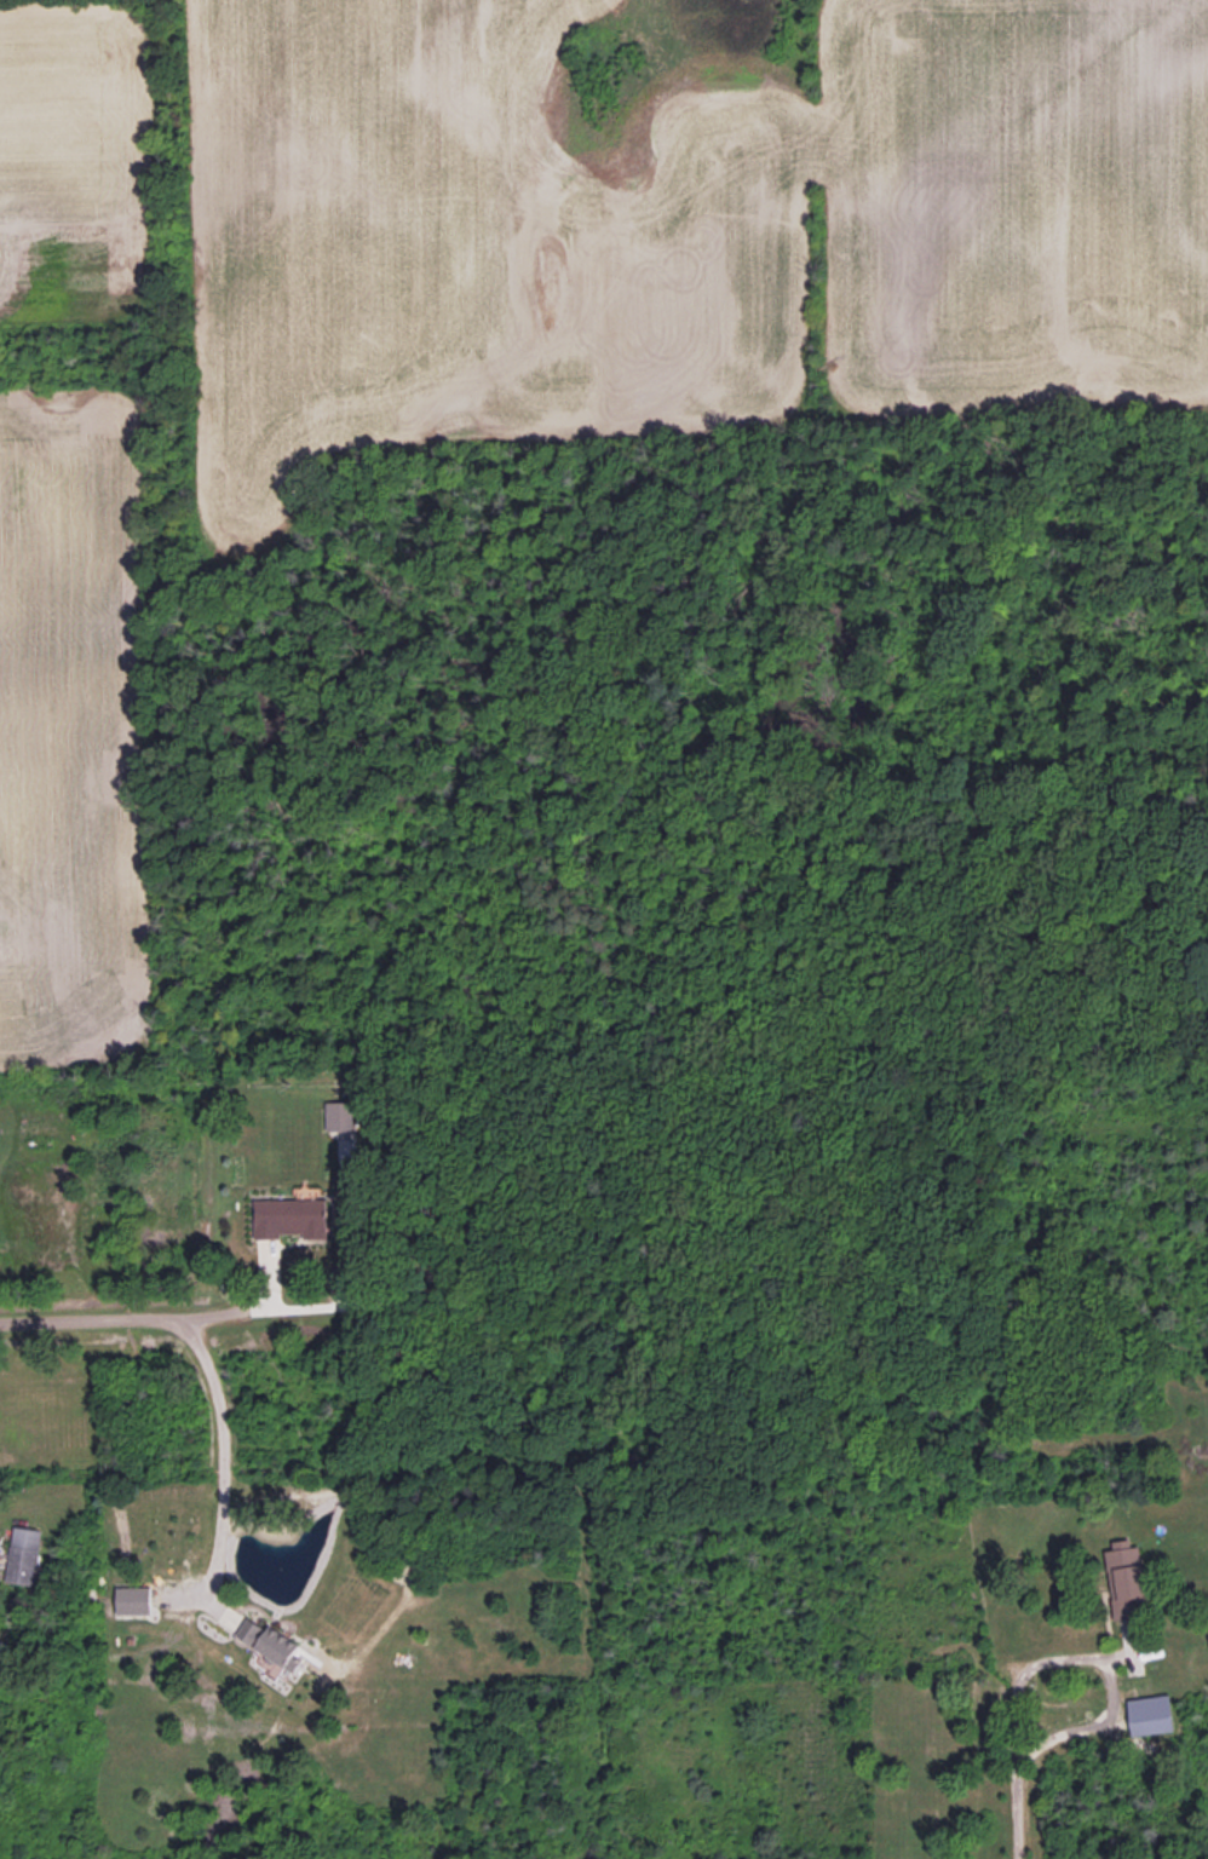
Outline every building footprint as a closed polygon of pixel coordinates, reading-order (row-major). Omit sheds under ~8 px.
[(355,1101),(326,1102),(326,1131),(356,1130),(355,1101)] [(326,1198),(254,1199),(255,1238),(282,1238),(282,1233),(303,1233),(303,1238),(327,1238),(326,1198)] [(5,1581),(34,1585),(41,1529),(12,1526),(5,1581)] [(1106,1550),(1116,1620),(1149,1615),(1139,1546),(1106,1550)] [(151,1613),(150,1586),(115,1587),(116,1614),(151,1613)] [(249,1614),(236,1635),(294,1673),(303,1659),(294,1653),(298,1646),(249,1614)] [(1174,1731),(1170,1694),(1128,1698),(1131,1735),(1174,1731)]
